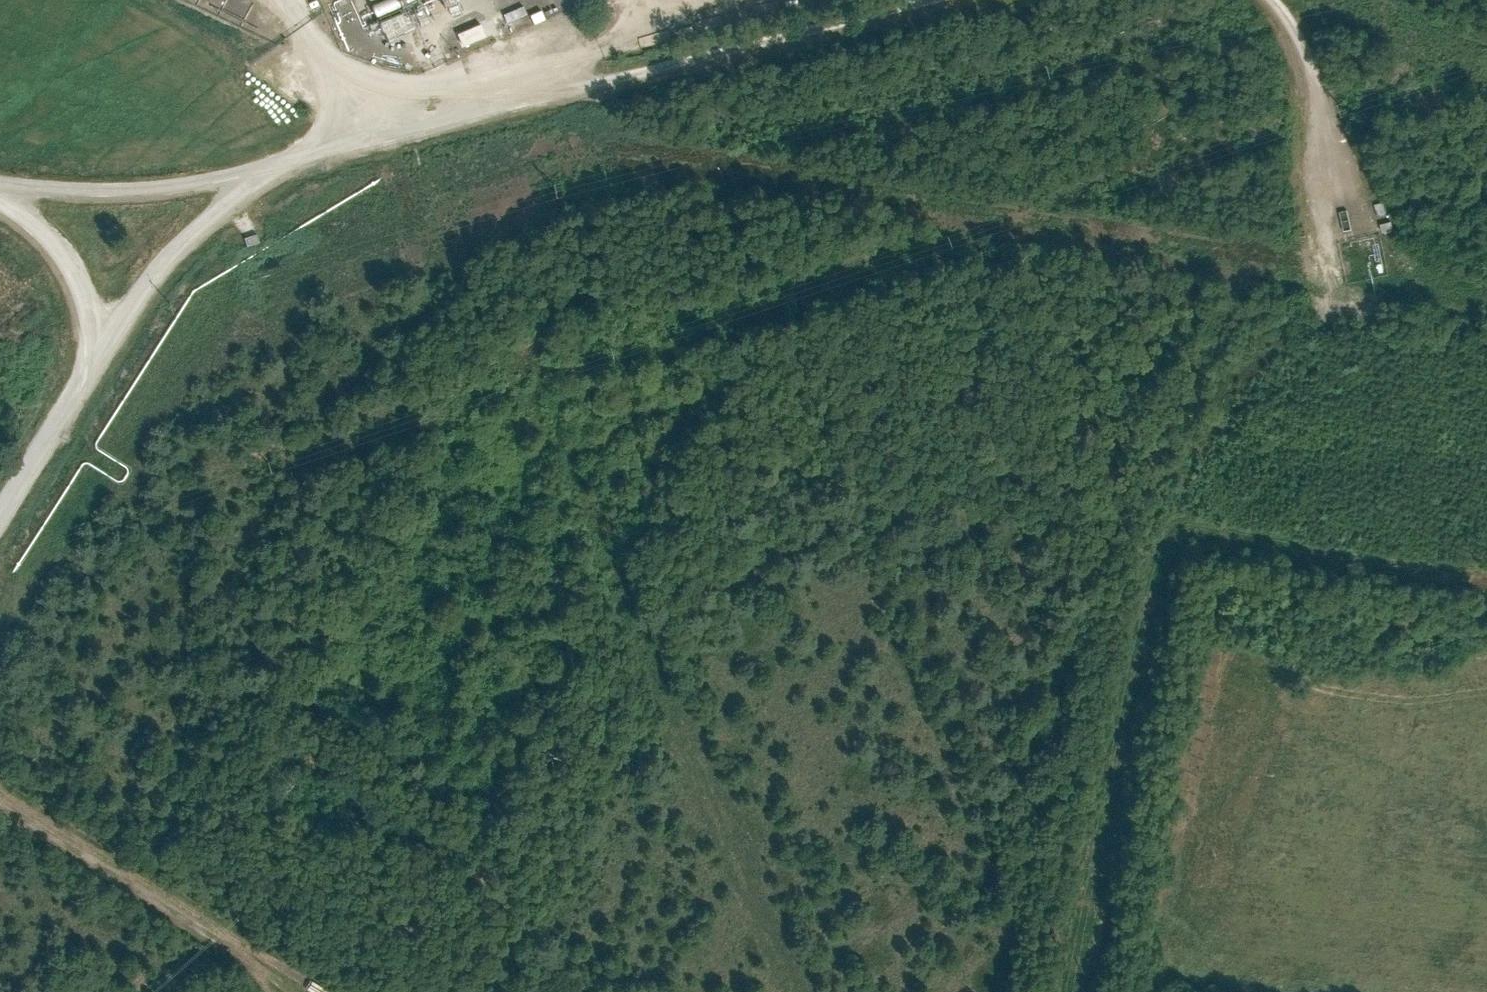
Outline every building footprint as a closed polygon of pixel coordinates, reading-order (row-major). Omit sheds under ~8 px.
[(374,3),(379,15),(402,5),(400,0),(380,0),(374,3)] [(412,20),(445,3),(444,0),(402,0),(412,20)] [(509,20),(528,12),(525,4),(506,13),(509,20)] [(407,10),(381,17),(385,30),(411,22),(407,10)] [(503,35),(531,22),(527,13),(509,22),(505,13),(495,18),(503,35)] [(493,16),(458,30),(464,46),(499,32),(493,16)]
